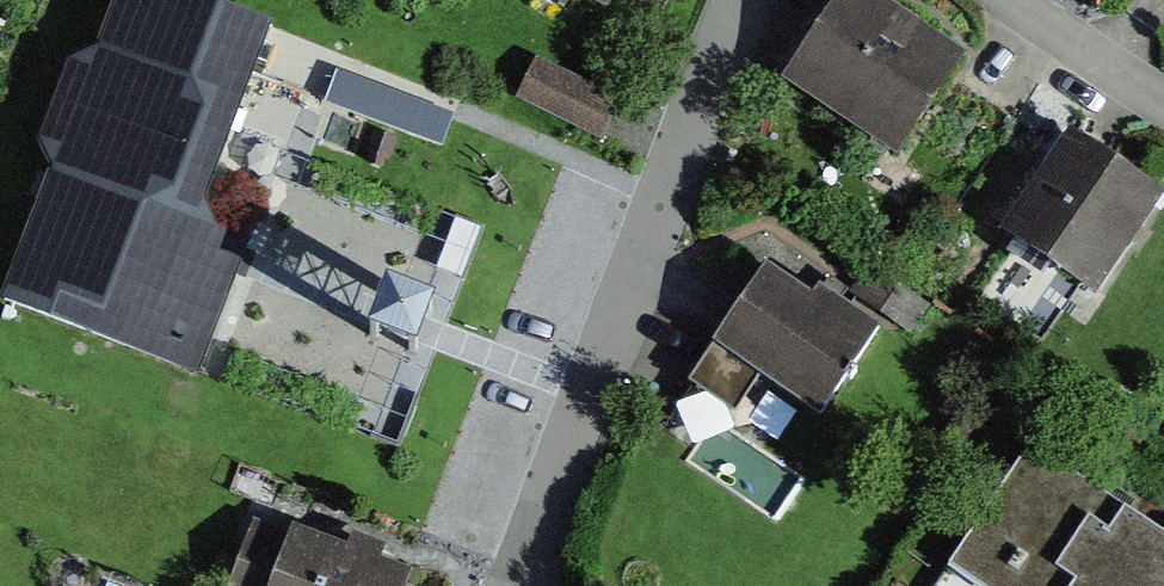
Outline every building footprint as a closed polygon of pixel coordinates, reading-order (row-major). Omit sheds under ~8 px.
[(201,0),(119,0),(0,311),(0,313),(199,383),(244,261),(250,245),(213,234),(204,210),(270,27),(201,0)] [(610,0),(568,0),(599,20),(610,0)] [(875,0),(839,0),(782,84),(883,159),(960,52),(875,0)] [(617,104),(538,65),(520,102),(599,141),(617,104)] [(448,118),(338,76),(327,105),(437,148),(448,118)] [(1067,132),(997,230),(1094,297),(1163,200),(1163,193),(1067,132)] [(875,330),(763,266),(713,350),(819,414),(875,330)] [(1027,447),(949,571),(971,585),(1163,585),(1163,539),(1027,447)] [(256,520),(231,585),(404,585),(409,574),(256,520)]
